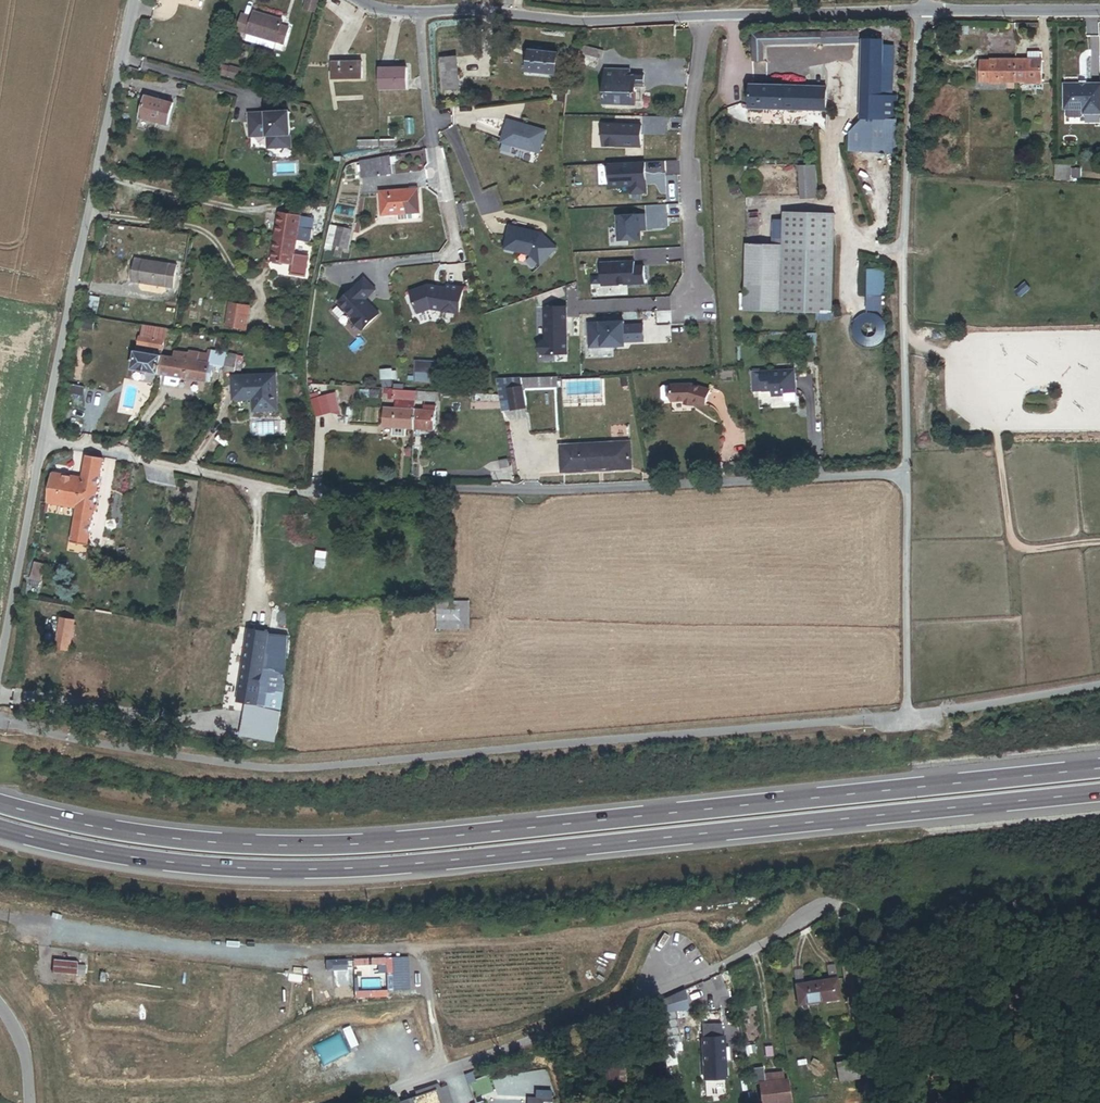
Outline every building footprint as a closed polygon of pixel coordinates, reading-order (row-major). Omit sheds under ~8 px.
[(322,8),(312,5),(308,18),(318,21),(322,8)] [(251,44),(280,52),(285,34),(287,30),(258,21),(257,26),(251,44)] [(257,26),(246,23),(241,40),(251,44),(257,26)] [(969,33),(955,33),(955,41),(969,41),(969,33)] [(294,37),(285,34),(280,52),(288,55),(294,37)] [(767,67),(767,50),(820,48),(819,41),(754,44),(754,67),(767,67)] [(280,52),(251,44),(250,49),(278,58),(280,52)] [(601,47),(580,44),(579,53),(600,56),(601,47)] [(863,118),(895,119),(896,96),(892,96),(882,96),(883,52),(883,44),(866,44),(863,118)] [(525,69),(552,73),(555,51),(528,48),(525,69)] [(882,96),(892,96),(893,53),(883,52),(882,96)] [(1028,67),(1012,67),(1012,86),(1012,87),(1015,87),(1015,90),(1039,90),(1040,86),(1040,68),(1039,68),(1039,58),(1028,58),(1028,67)] [(445,105),(463,103),(458,65),(440,67),(444,98),(445,105)] [(1012,86),(1012,67),(990,66),(990,67),(980,67),(980,86),(998,87),(998,90),(1009,90),(1009,87),(1012,87),(1012,86)] [(643,104),(642,87),(649,86),(649,74),(631,75),(631,69),(624,69),(607,70),(609,106),(643,104)] [(234,73),(223,71),(221,78),(232,81),(234,73)] [(334,88),(363,89),(364,73),(335,71),(334,88)] [(232,81),(244,84),(246,77),(234,73),(232,81)] [(1094,108),(1094,77),(1055,77),(1055,103),(1056,103),(1056,108),(1060,112),(1070,112),(1074,108),(1094,108)] [(383,101),(410,101),(410,81),(383,81),(383,101)] [(758,110),(830,107),(829,82),(757,85),(758,110)] [(940,89),(932,88),(930,102),(938,103),(940,89)] [(565,99),(574,101),(577,91),(567,89),(565,99)] [(582,93),(577,91),(574,101),(574,103),(579,104),(582,93)] [(444,98),(435,99),(436,106),(445,105),(444,98)] [(143,129),(168,136),(175,108),(150,102),(143,129)] [(293,153),(292,117),(251,119),(252,137),(274,136),(275,154),(293,153)] [(537,151),(544,129),(507,118),(500,140),(537,151)] [(852,153),(894,154),(895,119),(863,118),(852,132),(852,153)] [(638,124),(602,124),(602,145),(637,145),(638,124)] [(275,154),(274,136),(252,137),(252,142),(269,142),(270,154),(275,154)] [(1046,173),(1062,174),(1063,160),(1047,158),(1046,173)] [(366,181),(396,177),(395,165),(394,161),(365,167),(366,181)] [(644,163),(609,165),(611,188),(631,187),(632,195),(645,194),(644,163)] [(421,192),(383,194),(385,219),(401,218),(402,223),(422,222),(421,216),(423,216),(421,192)] [(644,213),(616,215),(618,239),(640,238),(640,229),(646,229),(644,213)] [(783,256),(746,255),(744,322),(832,324),(834,225),(784,224),(783,256)] [(535,231),(509,226),(504,249),(530,254),(539,264),(556,247),(543,234),(541,235),(540,236),(535,231)] [(299,241),(314,243),(316,232),(280,227),(273,274),(294,277),(296,269),(296,267),(296,265),(297,258),(298,252),(299,245),(299,241)] [(352,252),(356,232),(335,228),(329,247),(333,248),(346,251),(352,252)] [(309,254),(310,246),(299,245),(298,252),(309,254)] [(337,260),(338,252),(346,254),(346,251),(333,248),(331,258),(337,260)] [(346,254),(338,252),(337,260),(344,261),(346,254)] [(308,260),(297,258),(296,265),(296,267),(307,268),(308,260)] [(126,289),(169,297),(173,274),(130,265),(126,289)] [(632,265),(598,267),(600,289),(643,287),(642,270),(633,270),(632,265)] [(308,271),(296,269),(294,277),(294,279),(292,294),(304,296),(308,271)] [(866,303),(882,303),(883,281),(867,281),(866,303)] [(367,306),(377,296),(366,284),(340,309),(355,325),(353,326),(363,337),(381,321),(370,309),(370,310),(366,307),(367,306)] [(461,320),(465,295),(449,292),(448,295),(448,297),(440,295),(440,294),(430,292),(412,299),(420,321),(433,316),(461,320)] [(223,328),(244,331),(246,308),(226,305),(223,328)] [(565,310),(544,311),(545,342),(543,342),(539,350),(543,357),(566,357),(565,310)] [(87,335),(106,338),(108,326),(89,323),(87,335)] [(588,327),(587,327),(588,351),(623,349),(623,345),(642,344),(641,328),(622,329),(622,325),(588,327)] [(174,335),(151,332),(149,342),(172,346),(174,335)] [(141,375),(157,378),(164,379),(163,389),(175,391),(180,387),(181,382),(208,386),(211,368),(213,355),(190,351),(190,355),(171,352),(172,346),(149,342),(146,358),(144,358),(141,375)] [(211,368),(224,370),(226,357),(213,355),(211,368)] [(223,376),(237,379),(237,377),(240,361),(240,360),(226,357),(224,370),(223,376)] [(245,362),(240,361),(237,377),(243,378),(245,362)] [(792,369),(758,371),(759,391),(768,391),(769,395),(781,395),(781,394),(793,393),(792,369)] [(425,379),(406,378),(405,388),(413,388),(413,395),(423,396),(424,389),(425,389),(425,386),(434,387),(434,380),(425,380),(425,379)] [(628,383),(620,384),(622,395),(629,394),(628,383)] [(686,400),(701,406),(707,390),(688,383),(667,384),(667,385),(660,385),(658,388),(658,399),(661,401),(668,400),(668,401),(686,400)] [(250,417),(271,418),(272,385),(232,384),(232,405),(251,405),(250,417)] [(502,416),(513,415),(509,390),(523,388),(524,396),(559,395),(559,384),(497,386),(500,402),(502,416)] [(605,387),(563,388),(564,414),(605,413),(605,387)] [(70,396),(84,401),(87,392),(72,388),(70,396)] [(513,415),(526,413),(524,396),(523,388),(509,390),(513,415)] [(337,397),(329,400),(329,410),(334,410),(335,411),(340,409),(337,397)] [(421,400),(421,399),(392,398),(391,406),(420,407),(421,400)] [(312,427),(330,426),(329,410),(329,400),(329,399),(311,400),(312,427)] [(443,401),(421,400),(420,407),(442,408),(443,401)] [(392,432),(419,433),(420,418),(393,417),(392,432)] [(419,433),(432,434),(433,419),(429,419),(420,418),(419,433)] [(559,474),(628,473),(628,447),(559,448),(559,474)] [(71,542),(87,545),(103,457),(88,455),(83,480),(53,474),(48,501),(78,506),(71,542)] [(502,481),(512,480),(510,464),(500,466),(502,481)] [(322,578),(324,549),(316,548),(313,578),(322,578)] [(56,654),(70,656),(75,627),(61,625),(56,654)] [(281,697),(282,688),(277,678),(267,677),(259,676),(262,648),(263,639),(243,638),(235,710),(254,712),(256,701),(273,703),(281,697)] [(270,649),(262,648),(259,676),(267,677),(270,649)] [(837,979),(795,985),(798,1006),(840,1000),(837,979)] [(722,1011),(699,1013),(700,1026),(702,1026),(703,1038),(702,1038),(705,1079),(728,1077),(727,1061),(726,1061),(723,1025),(722,1011)] [(851,1027),(838,1029),(839,1036),(852,1034),(851,1027)] [(857,1059),(836,1062),(839,1082),(860,1079),(857,1059)] [(603,1088),(627,1085),(623,1063),(599,1066),(599,1064),(590,1065),(592,1078),(601,1077),(603,1088)] [(790,1101),(788,1080),(783,1080),(782,1072),(774,1073),(767,1074),(766,1072),(764,1072),(763,1068),(756,1069),(757,1084),(761,1083),(763,1102),(779,1102),(790,1101)] [(435,1093),(418,1099),(419,1102),(438,1102),(435,1093)]
